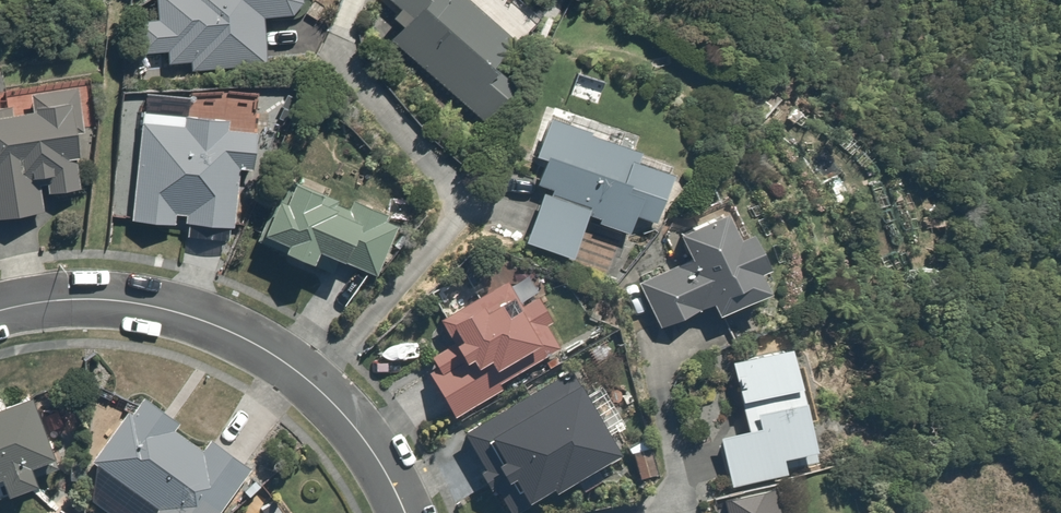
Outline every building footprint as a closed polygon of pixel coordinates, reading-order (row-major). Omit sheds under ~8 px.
[(158,17),(140,17),(141,51),(169,50),(169,64),(192,63),(192,71),(264,67),(262,16),(297,15),(296,0),(157,0),(158,17)] [(399,21),(384,37),(472,124),(516,79),(499,61),(519,40),(479,0),(378,0),(399,21)] [(0,112),(0,216),(37,210),(33,183),(43,182),(46,197),(87,191),(72,86),(31,92),(33,107),(0,112)] [(260,115),(139,104),(128,216),(174,220),(175,210),(186,211),(185,219),(236,223),(242,164),(255,165),(260,115)] [(593,219),(619,231),(630,231),(638,213),(650,219),(655,210),(675,164),(555,110),(534,155),(542,159),(531,182),(542,187),(535,201),(526,242),(535,247),(572,256),(588,214),(595,215),(593,219)] [(280,188),(266,215),(260,227),(283,239),(279,246),(312,263),(319,249),(371,276),(374,270),(397,225),(405,230),(418,204),(410,200),(302,145),(278,133),(256,176),(280,188)] [(677,228),(689,252),(632,280),(656,327),(680,315),(681,318),(701,308),(699,306),(713,300),(716,308),(766,283),(758,266),(769,260),(752,224),(740,230),(727,203),(677,228)] [(426,349),(435,361),(420,371),(450,415),(563,338),(533,294),(524,300),(513,284),(487,301),(483,295),(447,319),(454,330),(426,349)] [(723,351),(745,426),(715,435),(729,484),(819,458),(806,412),(817,409),(803,360),(796,362),(788,332),(723,351)] [(494,512),(495,512),(526,495),(530,502),(619,451),(572,369),(451,438),(494,512)] [(89,459),(155,503),(148,512),(205,512),(242,458),(210,436),(205,443),(176,424),(181,416),(146,393),(134,411),(125,406),(89,459)] [(0,405),(0,489),(58,467),(30,394),(0,405)] [(651,434),(628,441),(637,474),(661,467),(651,434)] [(768,477),(742,485),(750,509),(775,501),(768,477)]
